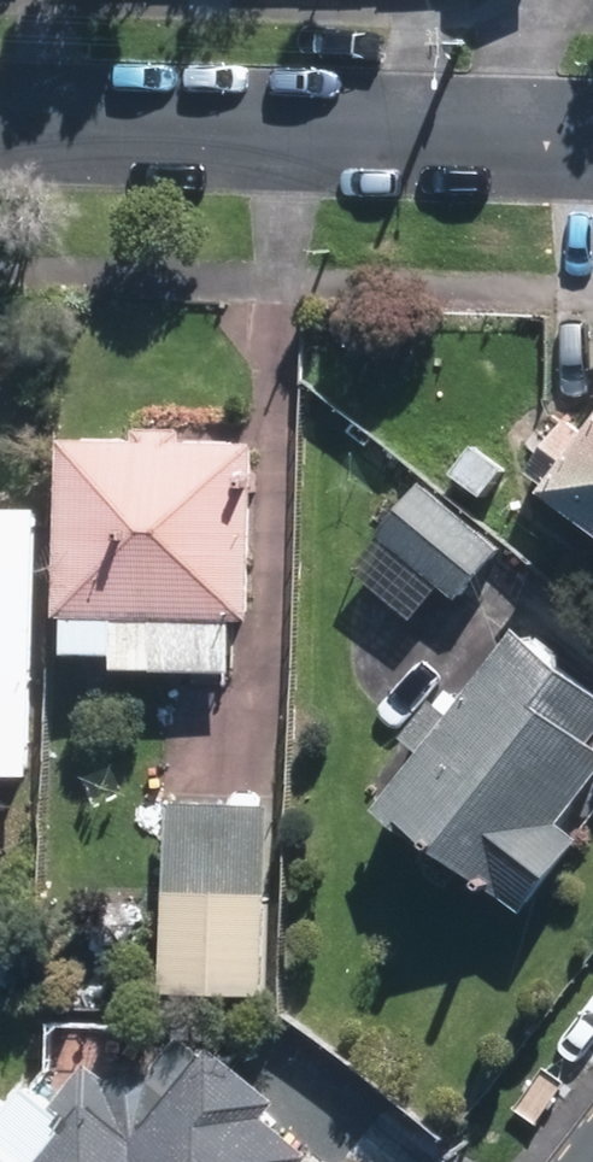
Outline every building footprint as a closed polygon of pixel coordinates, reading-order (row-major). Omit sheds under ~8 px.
[(574,438),(552,422),(531,451),(550,465),(522,503),(592,555),(592,413),(574,438)] [(46,619),(53,619),(52,658),(106,660),(106,675),(225,678),(226,622),(247,623),(251,451),(174,449),(174,435),(130,434),(129,449),(50,447),(46,619)] [(496,474),(467,450),(445,476),(474,500),(496,474)] [(492,551),(414,487),(372,539),(450,603),(492,551)] [(31,514),(0,513),(0,780),(24,781),(31,514)] [(505,632),(363,816),(506,925),(570,841),(551,827),(592,773),(592,755),(583,747),(592,734),(592,699),(505,632)] [(265,808),(160,806),(155,998),(260,1001),(265,808)] [(303,1159),(257,1122),(270,1105),(201,1050),(195,1058),(171,1039),(144,1073),(98,1084),(76,1067),(42,1109),(14,1086),(0,1103),(0,1161),(301,1161),(303,1159)]
